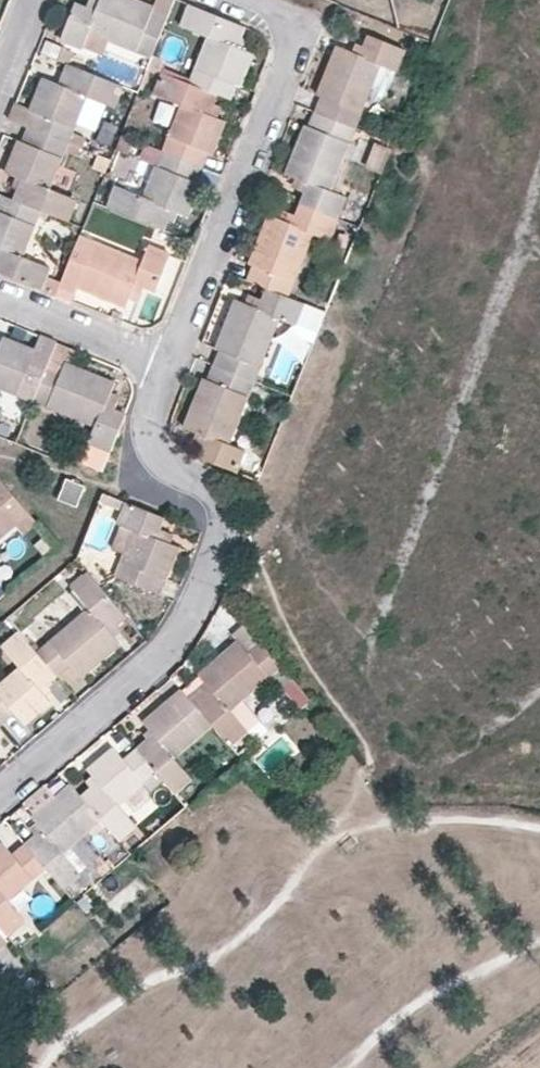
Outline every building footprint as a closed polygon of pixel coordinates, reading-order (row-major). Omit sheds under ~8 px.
[(153,6),(138,0),(99,0),(98,3),(89,0),(86,6),(75,2),(60,38),(83,47),(88,31),(109,39),(151,57),(175,0),(155,0),(153,6)] [(245,27),(190,4),(181,26),(208,37),(189,82),(216,93),(229,98),(235,84),(240,85),(252,52),(245,49),(237,46),(241,36),(245,27)] [(88,31),(83,47),(102,55),(109,39),(88,31)] [(397,72),(406,50),(368,35),(364,45),(357,43),(353,52),(337,45),(317,94),(321,95),(315,111),(355,127),(380,65),(397,72)] [(248,39),(241,36),(237,46),(245,49),(248,39)] [(63,47),(58,60),(67,64),(69,64),(75,51),(63,47)] [(35,110),(29,126),(68,141),(72,131),(85,96),(114,107),(121,85),(69,64),(67,64),(64,73),(60,84),(52,79),(43,76),(31,109),(35,110)] [(56,69),(52,79),(60,84),(64,73),(56,69)] [(216,93),(189,82),(162,71),(153,95),(180,105),(163,150),(202,165),(207,151),(211,153),(225,119),(218,116),(209,113),(213,103),(216,93)] [(209,113),(218,116),(221,106),(213,103),(209,113)] [(306,191),(301,203),(338,218),(347,195),(330,188),(355,127),(315,111),(309,125),(305,124),(286,174),(294,177),(302,180),(299,189),(306,191)] [(19,189),(15,199),(41,209),(68,221),(77,197),(50,187),(68,141),(29,126),(23,140),(20,139),(6,172),(15,176),(23,179),(19,189)] [(72,131),(68,141),(83,147),(86,136),(72,131)] [(134,138),(121,133),(115,148),(128,154),(134,138)] [(157,165),(163,150),(146,143),(140,158),(157,165)] [(108,206),(164,229),(168,220),(174,223),(178,213),(187,217),(201,183),(196,181),(202,165),(163,150),(157,165),(145,196),(117,185),(108,206)] [(11,185),(19,189),(23,179),(15,176),(11,185)] [(302,180),(294,177),(291,186),(299,189),(302,180)] [(41,288),(46,274),(50,265),(23,255),(41,209),(15,199),(3,194),(0,201),(0,272),(41,288)] [(255,265),(248,280),(268,287),(288,295),(314,233),(329,240),(338,218),(301,203),(297,214),(290,212),(287,221),(278,218),(269,214),(250,262),(255,265)] [(282,209),(278,218),(287,221),(290,212),(282,209)] [(80,236),(62,281),(57,295),(72,300),(77,285),(126,306),(130,298),(134,289),(142,292),(145,286),(156,290),(171,253),(149,245),(145,252),(142,261),(132,257),(80,236)] [(135,248),(132,257),(142,261),(145,252),(135,248)] [(46,274),(41,288),(57,295),(62,281),(46,274)] [(214,364),(254,379),(278,317),(294,325),(300,310),(304,301),(288,295),(268,287),(263,298),(258,296),(253,305),(245,301),(236,298),(216,347),(220,349),(214,364)] [(134,289),(130,298),(139,301),(142,292),(134,289)] [(248,292),(245,301),(253,305),(258,296),(248,292)] [(304,301),(300,310),(322,319),(326,311),(304,301)] [(57,341),(41,334),(35,349),(4,336),(0,345),(0,346),(0,386),(33,400),(49,360),(57,341)] [(80,461),(103,470),(126,413),(115,409),(118,402),(107,398),(111,390),(115,381),(66,362),(64,367),(49,360),(33,400),(96,425),(80,461)] [(205,445),(201,456),(236,471),(245,448),(230,442),(254,379),(214,364),(209,380),(203,378),(185,426),(196,431),(202,434),(199,443),(205,445)] [(107,398),(118,402),(121,394),(111,390),(107,398)] [(37,415),(28,411),(23,421),(19,434),(28,437),(37,415)] [(16,441),(19,434),(23,421),(0,412),(0,435),(16,441)] [(192,440),(199,443),(202,434),(196,431),(192,440)] [(38,522),(0,478),(0,540),(17,526),(24,535),(38,522)] [(59,499),(76,506),(85,487),(67,479),(59,499)] [(161,531),(165,518),(125,502),(117,523),(121,525),(112,548),(124,552),(114,576),(160,595),(180,548),(170,545),(174,536),(161,531)] [(119,627),(129,618),(88,572),(70,587),(88,607),(37,650),(59,676),(71,666),(81,677),(120,644),(115,638),(123,631),(119,627)] [(59,676),(37,650),(19,630),(1,645),(20,666),(0,682),(0,720),(4,725),(16,714),(26,726),(52,705),(46,697),(54,690),(50,685),(59,676)] [(310,702),(260,643),(248,653),(239,641),(198,674),(205,682),(188,696),(215,727),(231,746),(247,732),(231,713),(271,677),(300,710),(310,702)] [(188,696),(182,689),(142,722),(153,735),(136,749),(157,775),(174,795),(191,780),(175,760),(215,727),(188,696)] [(157,775),(136,749),(123,759),(113,747),(87,770),(97,782),(81,796),(102,821),(120,841),(136,827),(120,808),(157,775)] [(123,806),(136,823),(173,796),(159,778),(123,806)] [(81,796),(71,784),(32,817),(42,829),(25,843),(47,869),(65,889),(81,874),(64,855),(102,821),(81,796)] [(25,843),(13,854),(3,842),(0,845),(0,926),(8,936),(25,922),(8,903),(47,869),(25,843)]
